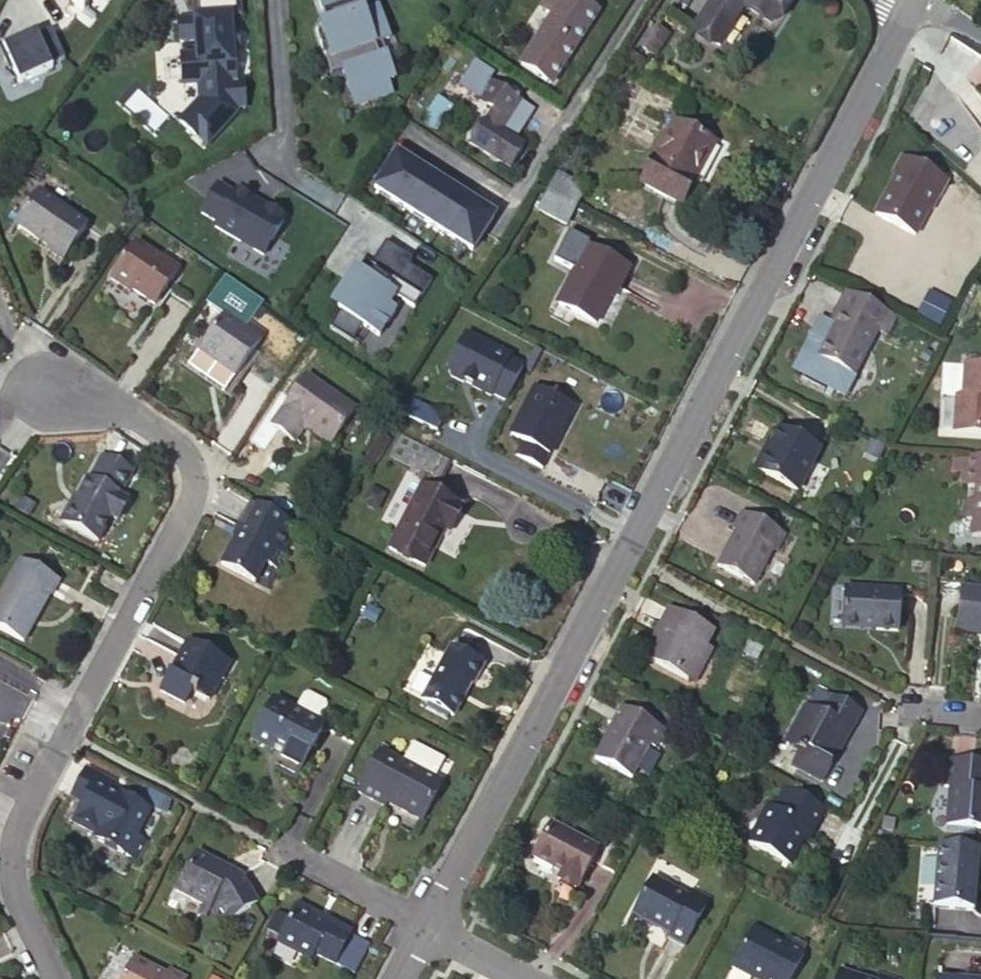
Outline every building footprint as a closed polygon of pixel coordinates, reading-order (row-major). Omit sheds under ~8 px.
[(84,17),(98,0),(62,0),(84,17)] [(194,15),(195,24),(179,25),(180,41),(196,40),(196,53),(181,54),(182,85),(198,84),(199,99),(189,110),(190,112),(181,121),(174,114),(173,115),(195,136),(205,125),(217,136),(237,113),(237,109),(244,108),(243,81),(235,81),(233,52),(239,52),(237,31),(233,31),(232,16),(242,16),(241,0),(194,0),(194,15)] [(319,8),(327,6),(332,22),(325,25),(317,27),(318,29),(314,31),(322,58),(327,56),(327,59),(341,55),(345,68),(339,70),(350,105),(387,93),(383,82),(390,80),(383,55),(376,58),(372,45),(386,40),(376,9),(366,12),(362,13),(358,0),(317,0),(319,8)] [(362,13),(366,12),(362,0),(358,0),(362,13)] [(539,9),(551,17),(522,64),(551,83),(596,13),(576,0),(545,0),(539,9)] [(693,29),(720,45),(743,10),(749,9),(769,21),(782,0),(712,0),(693,29)] [(327,6),(319,8),(325,25),(332,22),(327,6)] [(179,16),(179,25),(195,24),(194,15),(179,16)] [(641,46),(654,54),(667,33),(655,25),(641,46)] [(0,42),(0,47),(11,83),(61,64),(46,27),(0,42)] [(379,43),(372,45),(376,58),(383,55),(379,43)] [(327,56),(322,58),(327,75),(339,70),(345,68),(341,55),(327,59),(327,56)] [(508,117),(517,102),(487,82),(494,71),(478,60),(459,88),(475,99),(492,110),(471,143),(510,167),(524,145),(504,133),(505,130),(511,120),(508,117)] [(436,99),(430,109),(443,117),(449,109),(436,99)] [(530,111),(517,102),(508,117),(511,120),(505,130),(515,136),(530,111)] [(443,117),(430,109),(423,119),(436,127),(443,117)] [(714,144),(675,123),(642,183),(681,204),(714,144)] [(195,136),(208,146),(217,136),(205,125),(195,136)] [(476,205),(479,202),(452,185),(450,189),(432,177),(434,174),(419,164),(417,168),(399,156),(376,193),(472,252),(495,217),(476,205)] [(936,183),(894,161),(886,177),(888,178),(867,217),(907,238),(936,183)] [(548,192),(574,206),(583,189),(556,176),(548,192)] [(83,223),(34,190),(11,222),(45,246),(44,248),(59,259),(83,223)] [(217,221),(214,227),(268,262),(286,224),(233,193),(231,201),(214,190),(202,213),(217,221)] [(565,223),(574,206),(548,192),(538,211),(565,223)] [(365,274),(360,270),(337,307),(340,310),(330,327),(352,341),(362,324),(369,328),(379,334),(395,308),(388,304),(395,293),(414,305),(431,277),(407,262),(411,256),(384,239),(369,263),(371,264),(365,274)] [(160,259),(135,242),(110,278),(129,292),(131,290),(153,305),(178,268),(161,258),(160,259)] [(613,288),(617,290),(629,269),(586,245),(556,301),(593,322),(608,297),(613,288)] [(612,299),(617,290),(613,288),(608,297),(612,299)] [(928,292),(915,317),(938,329),(950,303),(928,292)] [(819,329),(811,324),(784,373),(834,399),(869,333),(878,337),(886,321),(836,296),(819,329)] [(245,330),(223,314),(199,349),(237,374),(265,333),(249,323),(245,330)] [(358,345),(369,328),(362,324),(352,341),(358,345)] [(524,363),(466,332),(448,366),(450,373),(464,380),(464,379),(473,383),(472,384),(491,394),(493,392),(506,399),(524,363)] [(958,394),(959,365),(943,364),(941,393),(958,394)] [(950,433),(980,435),(980,369),(961,368),(959,399),(952,398),(950,433)] [(351,409),(300,376),(268,427),(291,442),(303,425),(329,443),(351,409)] [(573,406),(536,387),(510,435),(523,442),(516,454),(541,468),(573,406)] [(443,417),(416,402),(408,415),(436,431),(443,417)] [(763,449),(750,473),(791,495),(812,453),(772,432),(763,449)] [(376,440),(360,464),(369,470),(384,445),(376,440)] [(411,441),(399,462),(436,482),(448,460),(411,441)] [(745,471),(750,473),(763,449),(758,447),(745,471)] [(874,466),(880,453),(869,447),(862,460),(874,466)] [(94,480),(105,460),(100,457),(89,478),(94,480)] [(129,503),(123,499),(135,476),(105,460),(94,480),(89,478),(78,496),(64,523),(99,542),(112,519),(119,522),(129,503)] [(967,460),(965,489),(974,490),(973,503),(965,502),(964,521),(972,521),(971,539),(980,540),(980,461),(967,460)] [(461,506),(422,486),(390,548),(424,565),(444,528),(449,530),(461,506)] [(64,523),(78,496),(74,494),(60,520),(64,523)] [(36,505),(22,497),(17,508),(30,516),(36,505)] [(299,528),(250,501),(237,527),(241,529),(236,538),(221,565),(252,582),(264,560),(278,567),(299,528)] [(730,534),(709,570),(747,589),(766,553),(769,554),(777,538),(734,516),(725,531),(730,534)] [(241,529),(237,527),(231,536),(236,538),(241,529)] [(24,561),(0,602),(0,630),(27,645),(53,595),(56,596),(64,583),(24,561)] [(954,634),(980,636),(980,595),(957,593),(954,634)] [(842,594),(840,629),(874,632),(874,636),(896,638),(899,598),(842,594)] [(662,628),(654,642),(644,661),(682,681),(700,648),(707,632),(664,609),(656,625),(662,628)] [(648,639),(654,642),(662,628),(656,625),(648,639)] [(186,704),(192,693),(193,689),(210,699),(229,664),(189,643),(180,659),(178,657),(160,691),(186,704)] [(485,666),(451,648),(423,700),(454,716),(472,683),(474,685),(485,666)] [(700,648),(682,681),(689,685),(706,651),(700,648)] [(193,689),(192,693),(209,702),(210,699),(193,689)] [(303,695),(297,709),(319,719),(326,704),(303,695)] [(821,719),(831,701),(823,697),(814,715),(821,719)] [(857,715),(831,701),(821,719),(814,715),(811,714),(802,730),(803,731),(791,754),(792,755),(794,752),(805,757),(802,762),(806,763),(801,775),(822,786),(842,750),(840,749),(857,715)] [(321,728),(272,702),(250,742),(272,754),(273,752),(281,756),(281,758),(299,769),(321,728)] [(593,764),(629,783),(648,749),(653,752),(662,736),(620,714),(593,764)] [(384,813),(386,809),(388,806),(401,811),(399,816),(423,828),(443,790),(381,757),(358,798),(384,813)] [(796,773),(801,775),(806,763),(802,762),(796,773)] [(950,830),(980,832),(980,767),(949,765),(946,792),(953,793),(950,830)] [(110,783),(84,768),(69,795),(81,801),(71,820),(94,833),(92,837),(133,860),(144,840),(134,835),(146,810),(116,793),(114,797),(105,792),(110,783)] [(125,776),(118,789),(140,801),(147,788),(125,776)] [(790,795),(782,791),(770,814),(778,819),(790,795)] [(810,840),(825,814),(790,795),(778,819),(770,814),(767,812),(749,847),(791,870),(800,852),(797,851),(802,841),(804,838),(810,840)] [(388,806),(386,809),(399,816),(401,811),(388,806)] [(548,828),(530,860),(559,876),(555,882),(573,891),(594,853),(548,828)] [(941,849),(937,910),(976,912),(978,890),(975,890),(976,877),(979,877),(980,856),(980,852),(941,849)] [(226,870),(228,866),(199,851),(177,891),(200,903),(208,908),(218,923),(258,902),(241,873),(238,876),(226,870)] [(241,873),(228,866),(226,870),(238,876),(241,873)] [(665,941),(682,949),(708,902),(691,892),(686,902),(650,883),(630,919),(651,930),(653,927),(658,930),(659,934),(667,938),(665,941)] [(208,908),(200,903),(196,911),(205,915),(208,908)] [(331,967),(351,977),(368,946),(347,936),(349,933),(328,922),(326,927),(316,921),(315,915),(297,905),(277,943),(308,960),(310,956),(331,967)] [(287,920),(275,913),(266,929),(278,936),(287,920)] [(735,968),(754,978),(794,978),(806,958),(757,930),(735,968)] [(171,972),(167,977),(134,960),(124,978),(184,978),(171,972)]
